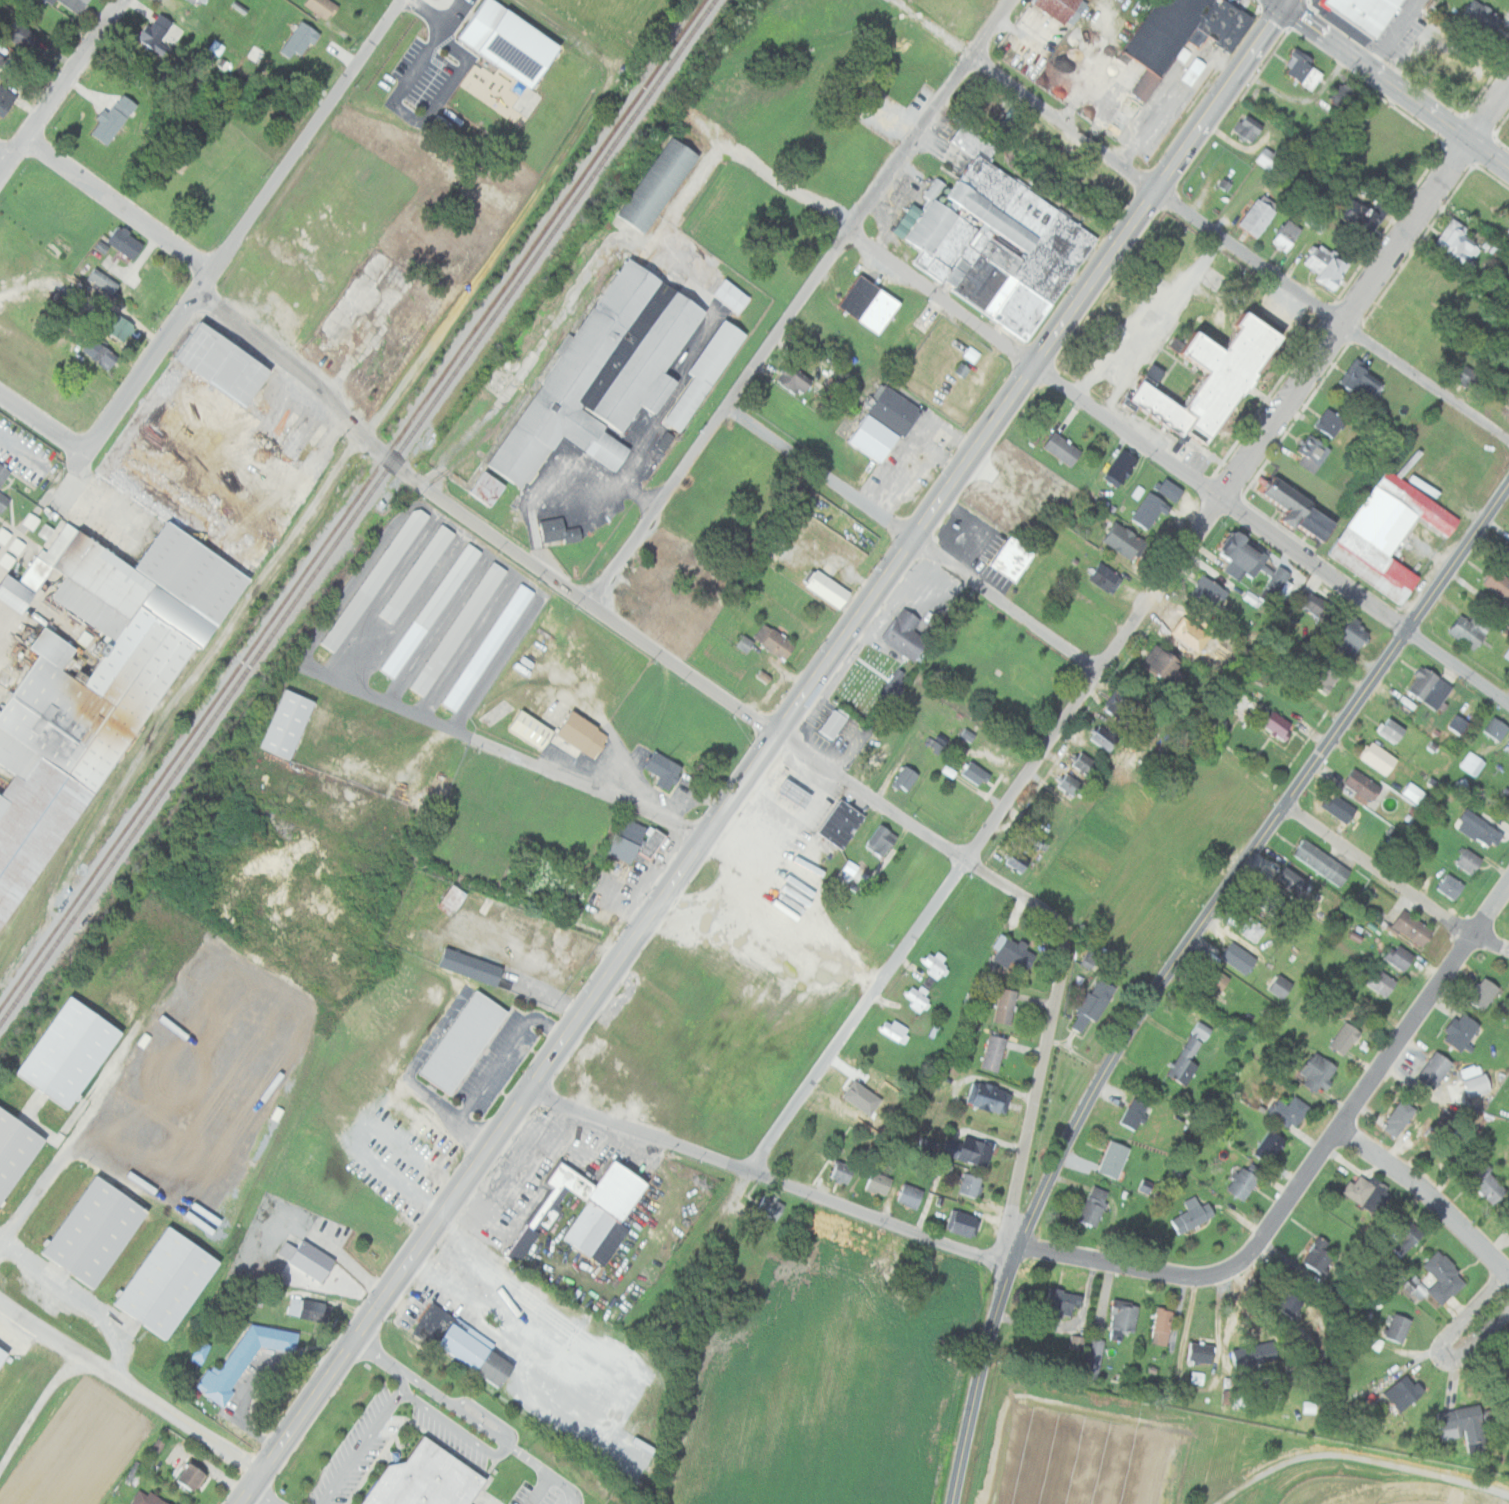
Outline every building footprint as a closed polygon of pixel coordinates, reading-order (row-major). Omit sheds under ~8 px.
[(82,15),(92,0),(60,0),(82,15)] [(331,20),(341,5),(334,0),(308,0),(306,4),(331,20)] [(498,0),(487,0),(478,13),(476,12),(458,38),(538,90),(567,45),(498,0)] [(1031,2),(1065,25),(1082,0),(1032,0),(1031,2)] [(1146,67),(1131,93),(1147,102),(1185,38),(1201,48),(1207,38),(1232,53),(1254,17),(1226,0),(1155,0),(1123,53),(1146,67)] [(1371,41),(1402,0),(1317,0),(1371,41)] [(1491,35),(1503,17),(1478,0),(1471,0),(1461,15),(1491,35)] [(143,41),(167,55),(172,46),(164,41),(176,21),(160,12),(143,41)] [(295,58),(298,52),(306,56),(313,42),(319,45),(325,32),(301,20),(284,53),(295,58)] [(36,54),(46,41),(23,22),(12,35),(36,54)] [(227,45),(216,39),(210,49),(221,55),(227,45)] [(1307,91),(1319,74),(1305,64),(1308,59),(1293,49),(1278,72),(1307,91)] [(0,52),(0,69),(8,60),(0,52)] [(1194,74),(1183,69),(1178,81),(1189,86),(1194,74)] [(21,97),(1,83),(0,84),(0,113),(6,118),(21,97)] [(138,102),(123,93),(111,113),(107,110),(92,134),(111,145),(138,102)] [(1260,125),(1242,113),(1228,131),(1246,144),(1260,125)] [(1094,238),(969,155),(972,150),(972,138),(956,138),(955,127),(945,143),(966,157),(941,195),(934,191),(934,175),(920,196),(925,200),(899,240),(916,251),(909,263),(938,282),(937,282),(984,314),(985,320),(1019,342),(1026,342),(1094,238)] [(667,134),(613,217),(640,235),(694,152),(667,134)] [(1236,229),(1257,240),(1271,212),(1266,210),(1271,201),(1255,193),(1236,229)] [(1361,239),(1377,219),(1350,198),(1334,218),(1361,239)] [(901,238),(915,210),(904,204),(890,232),(901,238)] [(1463,270),(1478,248),(1459,236),(1463,229),(1446,218),(1428,247),(1463,270)] [(1284,253),(1298,231),(1282,220),(1268,242),(1284,253)] [(147,241),(119,228),(111,246),(139,259),(147,241)] [(1347,263),(1310,242),(1297,264),(1310,271),(1304,281),(1323,291),(1325,287),(1331,290),(1347,263)] [(495,466),(532,487),(561,435),(622,470),(637,443),(618,433),(634,405),(655,417),(675,381),(663,374),(685,335),(689,338),(704,312),(613,261),(562,352),(559,351),(495,466)] [(89,277),(115,296),(123,285),(97,266),(89,277)] [(833,307),(878,336),(899,303),(853,274),(833,307)] [(707,294),(736,316),(749,298),(720,277),(707,294)] [(1146,380),(1132,400),(1126,397),(1123,405),(1133,411),(1140,406),(1183,437),(1187,432),(1208,446),(1286,336),(1251,311),(1229,351),(1201,331),(1188,351),(1214,371),(1187,409),(1146,380)] [(683,373),(686,376),(657,423),(677,435),(740,332),(717,317),(683,373)] [(114,334),(131,340),(137,322),(124,318),(122,324),(118,322),(114,334)] [(84,348),(110,371),(121,358),(96,335),(84,348)] [(972,363),(979,353),(968,345),(961,354),(972,363)] [(951,374),(962,378),(967,367),(956,362),(951,374)] [(325,468),(178,364),(103,470),(172,519),(144,559),(136,565),(80,525),(0,586),(0,593),(26,612),(58,566),(71,576),(57,596),(108,631),(95,650),(103,661),(89,682),(57,630),(2,708),(0,707),(0,761),(19,774),(5,793),(0,789),(0,928),(325,468)] [(801,397),(811,379),(784,364),(774,382),(801,397)] [(1159,371),(1146,364),(1139,375),(1152,382),(1159,371)] [(1336,385),(1365,403),(1377,383),(1348,365),(1336,385)] [(842,442),(877,464),(913,406),(878,384),(842,442)] [(1498,414),(1508,421),(1508,396),(1498,414)] [(1338,421),(1318,412),(1311,430),(1331,438),(1338,421)] [(1037,447),(1066,467),(1077,451),(1049,431),(1037,447)] [(1294,464),(1312,474),(1325,450),(1307,441),(1294,464)] [(1103,480),(1121,485),(1130,455),(1113,450),(1103,480)] [(0,460),(0,509),(5,512),(14,498),(1,490),(14,469),(0,460)] [(510,483),(486,468),(471,492),(495,507),(510,483)] [(1460,518),(1384,468),(1327,556),(1402,604),(1419,576),(1390,557),(1417,516),(1448,536),(1460,518)] [(1180,489),(1161,477),(1152,491),(1172,502),(1180,489)] [(1323,544),(1339,520),(1275,478),(1264,493),(1289,509),(1283,518),(1323,544)] [(1128,519),(1146,530),(1158,512),(1163,515),(1169,505),(1146,491),(1128,519)] [(339,653),(430,513),(415,504),(325,643),(339,653)] [(568,537),(569,543),(585,539),(582,525),(569,528),(566,515),(543,520),(548,541),(568,537)] [(1125,558),(1137,536),(1107,521),(1096,543),(1125,558)] [(41,533),(51,539),(58,529),(48,522),(41,533)] [(396,625),(457,531),(442,522),(382,616),(396,625)] [(1255,576),(1270,554),(1234,530),(1220,551),(1232,559),(1225,570),(1240,580),(1247,571),(1255,576)] [(1033,555),(1005,535),(983,565),(1011,585),(1033,555)] [(482,549),(467,539),(384,670),(399,679),(482,549)] [(1500,557),(1508,564),(1508,545),(1500,557)] [(413,688),(428,697),(508,568),(493,558),(413,688)] [(1106,595),(1120,578),(1096,560),(1083,577),(1106,595)] [(1270,603),(1292,573),(1280,564),(1259,595),(1270,603)] [(1508,603),(1508,578),(1494,567),(1482,583),(1508,603)] [(851,596),(810,568),(799,585),(839,613),(851,596)] [(1212,611),(1228,591),(1207,575),(1191,594),(1212,611)] [(535,589),(520,580),(447,704),(462,713),(535,589)] [(1301,609),(1328,627),(1340,608),(1314,590),(1301,609)] [(913,658),(921,638),(911,634),(917,618),(898,611),(895,620),(888,618),(877,644),(913,658)] [(1350,613),(1336,634),(1343,639),(1337,651),(1350,661),(1369,633),(1358,625),(1361,621),(1350,613)] [(1447,631),(1473,650),(1491,627),(1472,613),(1468,619),(1461,613),(1447,631)] [(791,659),(800,641),(764,623),(755,641),(791,659)] [(750,653),(757,641),(745,634),(739,646),(750,653)] [(1142,665),(1169,683),(1184,661),(1156,643),(1142,665)] [(1327,694),(1340,676),(1322,663),(1309,681),(1327,694)] [(1435,710),(1453,688),(1423,665),(1406,687),(1435,710)] [(904,675),(892,669),(880,693),(892,700),(904,675)] [(1119,683),(1105,708),(1121,717),(1135,692),(1119,683)] [(320,699),(289,687),(266,746),(296,758),(320,699)] [(851,717),(838,708),(823,730),(837,739),(851,717)] [(1296,726),(1271,708),(1259,724),(1284,742),(1296,726)] [(613,734),(577,710),(561,734),(597,758),(613,734)] [(1445,727),(1459,735),(1467,722),(1453,714),(1445,727)] [(1377,731),(1397,744),(1406,729),(1387,716),(1377,731)] [(1499,742),(1508,727),(1492,716),(1482,731),(1499,742)] [(1121,738),(1101,723),(1090,738),(1110,753),(1121,738)] [(926,747),(940,753),(946,739),(931,733),(926,747)] [(1359,755),(1387,776),(1399,760),(1372,739),(1359,755)] [(1099,763),(1082,750),(1072,764),(1089,776),(1099,763)] [(1457,766),(1476,777),(1485,762),(1467,750),(1457,766)] [(675,790),(686,764),(656,751),(648,769),(662,774),(658,783),(675,790)] [(987,773),(967,758),(956,773),(976,787),(987,773)] [(895,783),(910,793),(924,773),(908,763),(895,783)] [(1343,785),(1367,803),(1380,786),(1355,768),(1343,785)] [(1056,786),(1073,799),(1084,786),(1067,773),(1056,786)] [(809,808),(818,794),(791,777),(783,790),(809,808)] [(1419,804),(1426,794),(1410,782),(1403,792),(1419,804)] [(1352,805),(1336,794),(1325,808),(1341,820),(1352,805)] [(848,850),(869,814),(842,798),(821,834),(848,850)] [(1455,823),(1489,852),(1503,836),(1468,807),(1455,823)] [(612,852),(634,864),(640,851),(655,859),(667,834),(630,816),(612,852)] [(871,847),(889,856),(902,833),(883,824),(871,847)] [(1293,857),(1342,887),(1353,870),(1304,839),(1293,857)] [(1472,875),(1484,860),(1467,847),(1455,863),(1472,875)] [(1032,860),(1015,848),(1005,862),(1021,874),(1032,860)] [(845,869),(855,875),(861,866),(851,859),(845,869)] [(1310,882),(1287,866),(1276,881),(1299,897),(1310,882)] [(1437,887),(1454,900),(1465,886),(1448,872),(1437,887)] [(460,910),(471,894),(456,883),(445,900),(460,910)] [(1289,905),(1269,889),(1257,902),(1277,919),(1289,905)] [(1423,948),(1435,932),(1405,909),(1393,925),(1423,948)] [(1256,943),(1268,928),(1251,916),(1240,931),(1256,943)] [(1037,954),(1027,949),(1028,946),(1003,934),(991,959),(1009,967),(1011,962),(1029,971),(1037,954)] [(1222,958),(1247,976),(1259,959),(1234,941),(1222,958)] [(1415,956),(1396,943),(1385,958),(1404,972),(1415,956)] [(443,967),(501,986),(508,966),(449,947),(443,967)] [(930,948),(918,964),(937,978),(949,963),(930,948)] [(1221,994),(1233,979),(1216,966),(1205,982),(1221,994)] [(1398,981),(1376,968),(1366,985),(1388,998),(1398,981)] [(1295,985),(1281,974),(1270,989),(1284,999),(1295,985)] [(926,984),(935,988),(939,979),(930,975),(926,984)] [(1092,1019),(1098,1023),(1118,988),(1098,977),(1070,1026),(1083,1033),(1092,1019)] [(1482,977),(1499,989),(1483,1010),(1467,999),(1482,977)] [(920,986),(918,990),(910,985),(902,999),(922,1010),(932,993),(920,986)] [(512,1010),(478,988),(422,1073),(457,1096),(512,1010)] [(1018,991),(1001,988),(995,1022),(1012,1025),(1018,991)] [(128,1029),(74,994),(22,1073),(77,1109),(128,1029)] [(1481,1027),(1463,1011),(1442,1036),(1460,1051),(1481,1027)] [(910,1031),(887,1017),(879,1030),(902,1044),(910,1031)] [(1194,1062),(1212,1028),(1198,1021),(1169,1076),(1188,1086),(1199,1064),(1194,1062)] [(1362,1033),(1347,1021),(1329,1045),(1344,1056),(1362,1033)] [(998,1073),(1008,1039),(991,1034),(981,1067),(998,1073)] [(1340,1066),(1318,1051),(1300,1077),(1322,1092),(1340,1066)] [(1454,1064),(1437,1051),(1416,1076),(1433,1090),(1454,1064)] [(1479,1073),(1476,1063),(1456,1070),(1459,1079),(1479,1073)] [(1464,1079),(1469,1096),(1491,1089),(1486,1072),(1464,1079)] [(1009,1091),(976,1080),(968,1103),(1001,1114),(1009,1091)] [(1288,1105),(1280,1098),(1268,1112),(1291,1132),(1311,1108),(1296,1095),(1288,1105)] [(1121,1122),(1138,1131),(1152,1107),(1134,1097),(1121,1122)] [(1397,1138),(1417,1109),(1402,1099),(1382,1128),(1397,1138)] [(0,1216),(51,1135),(0,1103),(0,1216)] [(1271,1163),(1285,1136),(1269,1128),(1255,1155),(1271,1163)] [(996,1144),(964,1134),(957,1158),(989,1168),(996,1144)] [(1131,1147),(1111,1140),(1099,1172),(1119,1179),(1131,1147)] [(594,1256),(619,1216),(628,1221),(653,1181),(617,1158),(601,1184),(564,1161),(551,1182),(554,1184),(511,1254),(524,1262),(543,1231),(539,1229),(566,1185),(590,1200),(566,1239),(594,1256)] [(855,1167),(837,1160),(830,1177),(848,1184),(855,1167)] [(1477,1178),(1471,1184),(1493,1205),(1508,1189),(1481,1162),(1471,1172),(1477,1178)] [(1242,1201),(1261,1181),(1245,1166),(1226,1186),(1242,1201)] [(893,1178),(872,1170),(865,1188),(886,1196),(893,1178)] [(985,1179),(966,1172),(959,1192),(978,1199),(985,1179)] [(152,1206),(98,1174),(49,1256),(103,1288),(152,1206)] [(1393,1194),(1373,1175),(1366,1182),(1358,1174),(1343,1189),(1372,1216),(1393,1194)] [(917,1209),(924,1190),(904,1183),(897,1201),(917,1209)] [(1097,1228),(1111,1192),(1093,1185),(1078,1220),(1097,1228)] [(782,1220),(789,1202),(764,1194),(758,1212),(782,1220)] [(1208,1202),(1201,1206),(1195,1195),(1183,1202),(1188,1210),(1171,1220),(1180,1236),(1215,1216),(1208,1202)] [(971,1238),(979,1217),(953,1208),(945,1229),(971,1238)] [(1402,1257),(1424,1235),(1408,1217),(1396,1229),(1404,1236),(1391,1247),(1402,1257)] [(596,1259),(609,1266),(630,1226),(617,1219),(596,1259)] [(1499,1229),(1508,1240),(1508,1220),(1499,1229)] [(225,1259),(172,1224),(119,1306),(173,1341),(225,1259)] [(1326,1249),(1330,1244),(1321,1236),(1302,1259),(1324,1277),(1339,1259),(1326,1249)] [(307,1239),(301,1248),(287,1239),(279,1252),(326,1283),(340,1260),(307,1239)] [(1423,1265),(1438,1280),(1427,1291),(1442,1306),(1468,1281),(1438,1250),(1423,1265)] [(1426,1292),(1418,1286),(1412,1292),(1420,1299),(1426,1292)] [(1079,1293),(1050,1287),(1045,1311),(1074,1317),(1079,1293)] [(1304,1300),(1287,1291),(1278,1308),(1296,1318),(1304,1300)] [(290,1316),(328,1321),(331,1303),(293,1297),(290,1316)] [(454,1312),(433,1301),(416,1334),(437,1345),(454,1312)] [(1108,1337),(1122,1340),(1124,1332),(1134,1334),(1139,1307),(1115,1302),(1108,1337)] [(1173,1310),(1155,1308),(1150,1343),(1168,1345),(1173,1310)] [(1385,1337),(1404,1343),(1412,1319),(1394,1313),(1385,1337)] [(472,1327),(470,1330),(456,1321),(441,1347),(507,1386),(520,1364),(495,1350),(499,1343),(472,1327)] [(261,1346),(298,1352),(302,1332),(251,1323),(223,1368),(211,1366),(199,1386),(199,1389),(227,1406),(237,1391),(234,1390),(261,1346)] [(1103,1340),(1091,1338),(1084,1375),(1097,1377),(1103,1340)] [(1278,1360),(1274,1339),(1233,1349),(1237,1369),(1278,1360)] [(0,1341),(0,1365),(11,1347),(0,1341)] [(1188,1361),(1212,1363),(1214,1344),(1190,1342),(1188,1361)] [(1425,1391),(1409,1372),(1384,1393),(1401,1413),(1425,1391)] [(1481,1404),(1437,1411),(1440,1432),(1465,1429),(1468,1453),(1487,1451),(1481,1404)] [(427,1436),(408,1467),(395,1459),(367,1503),(475,1503),(492,1477),(427,1436)] [(211,1473),(192,1459),(179,1477),(199,1491),(211,1473)] [(149,1493),(140,1488),(130,1503),(174,1503),(150,1490),(149,1493)]
